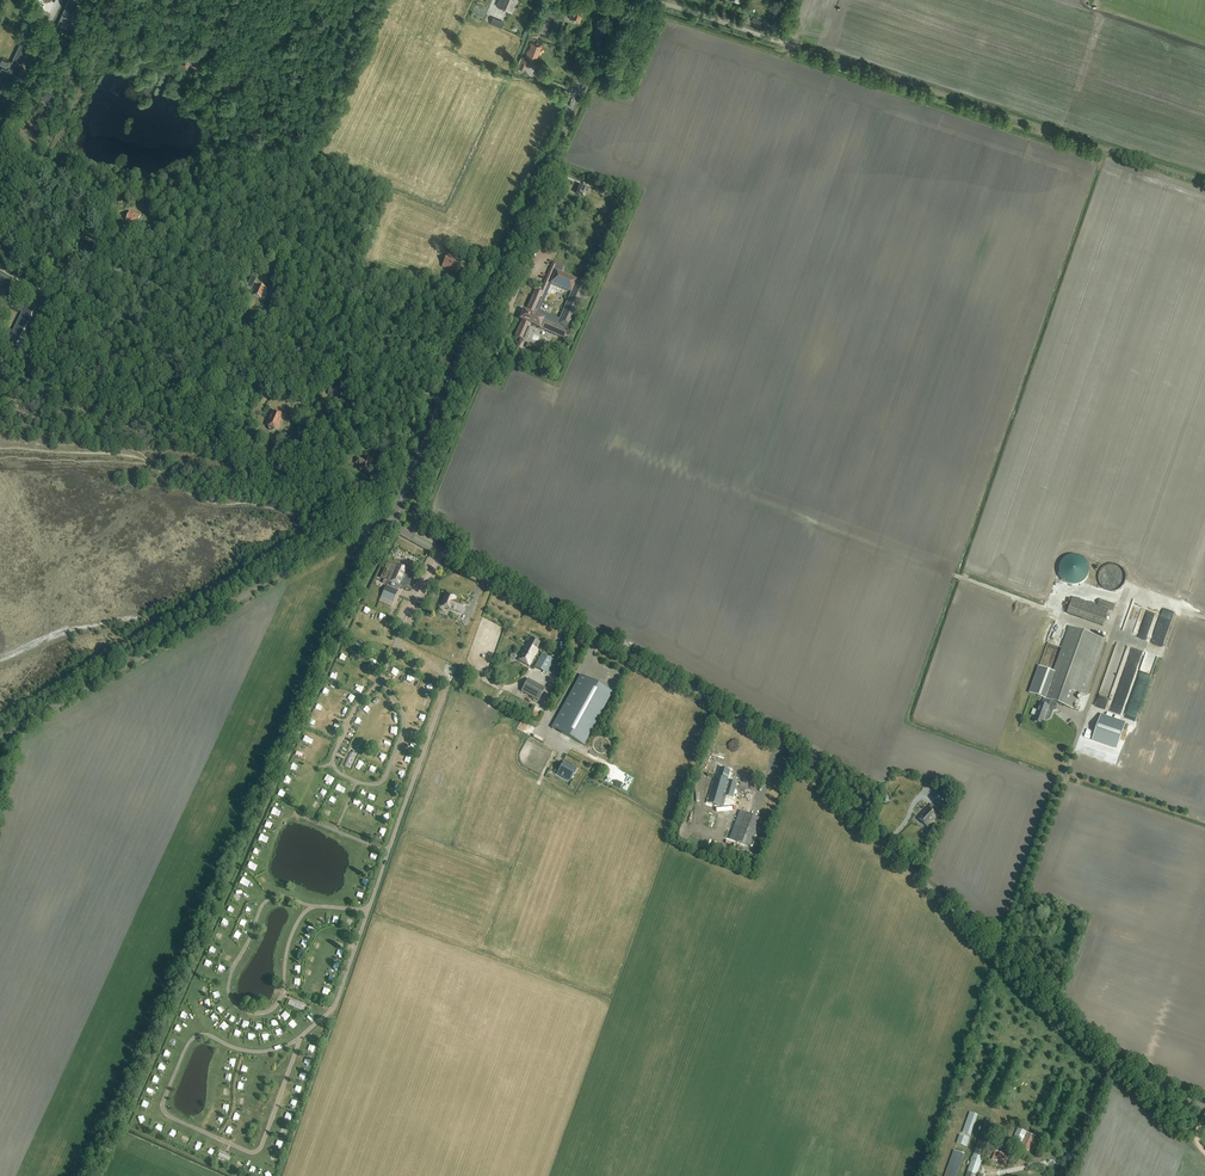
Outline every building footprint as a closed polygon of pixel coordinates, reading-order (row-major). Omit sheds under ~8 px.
[(79,0),(69,0),(57,25),(66,29),(79,0)] [(511,13),(517,0),(498,0),(496,6),(507,11),(511,13)] [(580,22),(584,8),(574,5),(569,19),(580,22)] [(19,70),(45,14),(36,10),(7,70),(2,68),(0,71),(0,93),(8,76),(14,79),(17,72),(19,73),(21,71),(19,70)] [(501,28),(504,21),(494,16),(491,24),(501,28)] [(536,44),(531,42),(530,45),(531,46),(529,50),(528,50),(525,57),(532,59),(533,57),(536,58),(542,44),(537,42),(536,44)] [(194,61),(186,56),(180,64),(187,69),(190,64),(191,65),(191,66),(197,70),(202,63),(196,58),(194,61)] [(1,64),(8,67),(11,61),(3,58),(1,64)] [(524,70),(527,60),(522,58),(518,67),(524,70)] [(590,189),(586,187),(580,185),(576,193),(582,196),(585,190),(588,192),(590,189)] [(139,226),(142,218),(140,217),(140,216),(129,212),(125,222),(136,226),(136,225),(139,226)] [(155,230),(153,233),(165,239),(169,230),(165,228),(162,227),(162,226),(157,224),(155,230)] [(455,272),(460,261),(447,255),(442,267),(455,272)] [(563,338),(568,327),(586,286),(578,282),(576,282),(577,281),(562,274),(564,267),(553,262),(540,292),(535,290),(526,311),(524,310),(520,320),(521,321),(515,336),(520,339),(519,341),(516,349),(521,351),(524,343),(522,343),(523,340),(524,340),(531,324),(563,338)] [(7,295),(14,282),(0,276),(0,302),(22,313),(7,343),(16,347),(34,308),(7,295)] [(252,276),(247,287),(251,289),(256,278),(252,276)] [(255,290),(253,295),(261,299),(263,295),(267,296),(270,290),(257,285),(256,284),(255,288),(254,290),(255,290)] [(548,357),(550,353),(528,343),(525,348),(548,357)] [(546,362),(547,359),(525,350),(523,353),(546,362)] [(491,360),(497,363),(498,363),(501,355),(494,352),(491,360)] [(336,403),(342,390),(331,386),(327,394),(333,397),(332,401),(336,403)] [(324,423),(330,407),(322,404),(316,420),(324,423)] [(276,429),(282,415),(273,411),(267,425),(268,426),(268,427),(268,428),(269,429),(270,430),(271,431),(272,431),(273,430),(274,429),(276,429)] [(373,461),(367,459),(367,458),(363,456),(362,459),(357,457),(354,464),(361,466),(361,468),(367,470),(370,463),(372,464),(373,461)] [(407,590),(414,573),(401,567),(388,561),(381,578),(384,580),(382,583),(388,585),(389,582),(392,583),(390,586),(398,589),(400,586),(407,590)] [(1101,565),(1102,587),(1123,586),(1123,565),(1101,565)] [(390,607),(392,602),(398,591),(386,586),(381,597),(386,599),(384,604),(390,607)] [(462,614),(465,605),(455,600),(456,598),(445,594),(440,606),(451,610),(451,609),(462,614)] [(1077,617),(1103,626),(1109,609),(1097,605),(1073,596),(1067,613),(1077,617)] [(1099,599),(1097,605),(1109,609),(1113,611),(1116,605),(1099,599)] [(1058,620),(1055,626),(1061,629),(1064,623),(1058,620)] [(1052,672),(1039,667),(1029,693),(1043,698),(1039,710),(1038,710),(1033,722),(1043,725),(1045,720),(1047,721),(1050,718),(1052,711),(1055,711),(1058,703),(1073,709),(1078,693),(1086,696),(1107,640),(1099,638),(1068,627),(1052,672)] [(525,643),(516,659),(529,666),(538,651),(536,650),(540,643),(531,638),(527,645),(525,643)] [(554,660),(542,654),(535,667),(547,673),(554,660)] [(583,746),(612,693),(580,675),(551,728),(583,746)] [(521,691),(539,701),(546,689),(528,679),(521,691)] [(358,684),(355,690),(362,693),(365,687),(358,684)] [(1117,692),(1111,710),(1122,714),(1128,696),(1117,692)] [(1136,718),(1141,705),(1133,702),(1127,714),(1136,718)] [(1092,740),(1116,749),(1125,723),(1101,714),(1092,740)] [(309,743),(312,738),(307,735),(304,741),(309,743)] [(352,754),(346,768),(350,769),(357,755),(354,754),(355,752),(353,751),(352,754)] [(578,770),(565,763),(558,775),(571,782),(578,770)] [(727,781),(730,771),(720,769),(718,778),(716,778),(709,803),(722,806),(725,795),(733,797),(736,783),(727,781)] [(949,793),(945,802),(952,805),(955,795),(949,793)] [(938,816),(928,807),(918,818),(927,827),(938,816)] [(740,811),(735,825),(740,827),(745,813),(743,812),(740,811)] [(761,819),(745,813),(734,841),(751,847),(761,819)] [(260,840),(266,843),(269,836),(262,833),(260,840)] [(264,850),(256,847),(254,853),(262,856),(264,850)] [(241,883),(248,887),(251,880),(244,877),(241,883)] [(359,883),(368,886),(370,880),(362,877),(359,883)] [(337,955),(343,957),(345,950),(340,948),(337,955)] [(288,1005),(301,1011),(303,1006),(290,1000),(288,1005)] [(226,1031),(231,1026),(226,1021),(221,1026),(226,1031)] [(278,1037),(285,1035),(283,1028),(276,1030),(278,1037)] [(301,1093),(303,1087),(295,1084),(293,1090),(301,1093)] [(971,1135),(978,1115),(970,1112),(963,1132),(971,1135)] [(981,1164),(980,1163),(981,1160),(982,1160),(996,1122),(986,1118),(969,1166),(967,1165),(963,1175),(976,1175),(981,1164)] [(1020,1148),(1027,1133),(1017,1129),(1011,1143),(1020,1148)] [(183,1141),(188,1143),(192,1134),(186,1132),(183,1141)] [(1021,1148),(1029,1151),(1035,1136),(1028,1133),(1021,1148)] [(966,1147),(969,1139),(960,1135),(957,1143),(966,1147)] [(953,1150),(944,1175),(957,1175),(964,1154),(953,1150)] [(999,1158),(1002,1159),(1000,1162),(1004,1164),(1006,1161),(1009,1155),(1000,1151),(1000,1153),(996,1151),(992,1160),(997,1162),(999,1158)] [(229,1162),(230,1158),(219,1153),(218,1156),(229,1162)]
